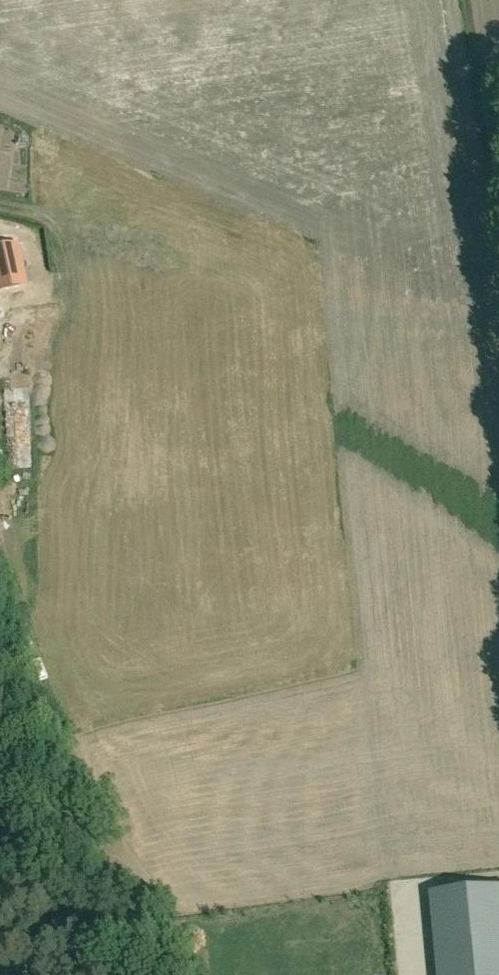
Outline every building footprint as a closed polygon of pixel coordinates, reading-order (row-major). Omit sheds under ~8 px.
[(27,284),(18,245),(0,249),(0,290),(27,284)] [(430,893),(437,974),(498,974),(498,886),(430,893)] [(43,921),(33,928),(39,938),(50,932),(43,921)]
